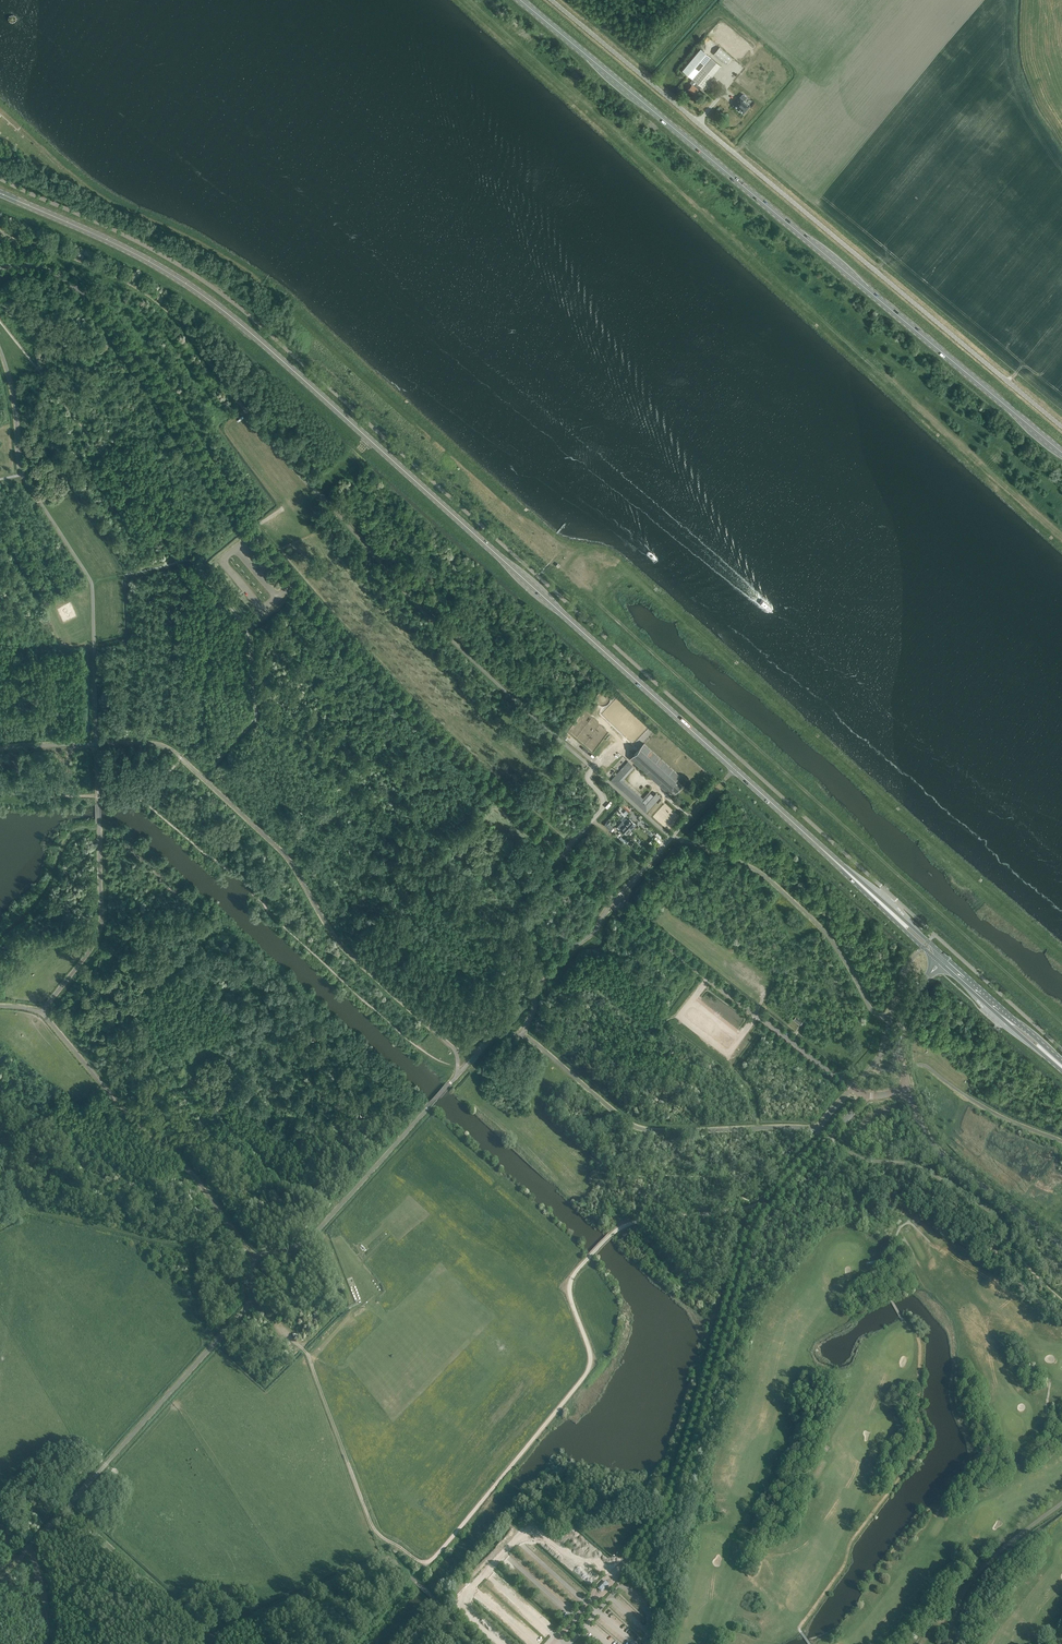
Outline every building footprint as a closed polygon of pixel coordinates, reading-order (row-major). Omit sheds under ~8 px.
[(714,54),(726,64),(732,57),(720,47),(714,54)] [(721,66),(701,48),(682,70),(693,79),(701,86),(703,88),(721,66)] [(692,84),(688,89),(694,95),(701,86),(693,79),(690,82),(692,84)] [(747,97),(743,94),(733,105),(737,108),(737,109),(739,110),(743,113),(743,114),(744,113),(743,113),(750,105),(744,100),(747,97)] [(682,785),(676,779),(680,775),(644,743),(630,758),(666,790),(669,788),(670,789),(671,787),(676,792),(682,785)] [(628,761),(611,780),(646,812),(660,796),(656,792),(646,804),(619,780),(632,765),(628,761)] [(624,803),(621,806),(629,812),(631,810),(624,803)] [(623,821),(631,829),(636,824),(630,818),(628,820),(626,818),(623,821)] [(604,824),(606,826),(611,830),(613,828),(609,824),(611,822),(609,820),(604,824)] [(617,826),(617,827),(619,828),(620,829),(621,828),(627,834),(631,829),(623,821),(622,820),(617,826)] [(325,1298),(332,1305),(336,1302),(329,1294),(325,1298)] [(605,1582),(599,1588),(602,1591),(608,1584),(605,1582)]
